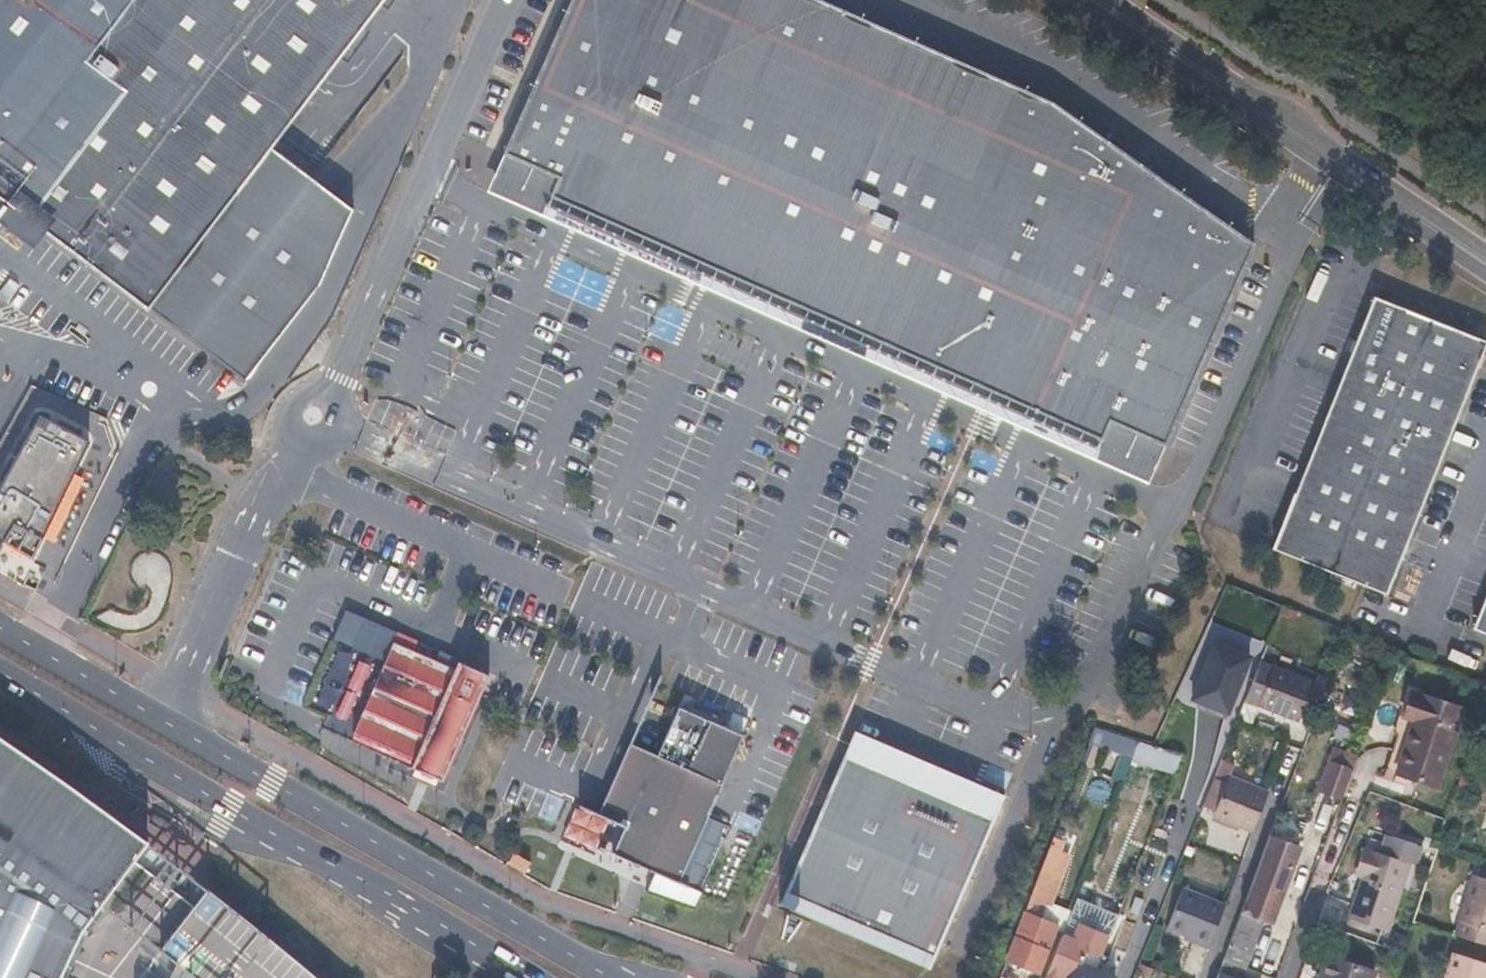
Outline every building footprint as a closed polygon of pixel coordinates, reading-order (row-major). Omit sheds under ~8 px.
[(148,306),(268,146),(311,90),(379,0),(0,0),(0,194),(148,306)] [(501,156),(503,157),(486,194),(1148,482),(1164,444),(1253,240),(1050,101),(818,0),(569,0),(501,156)] [(268,146),(148,306),(244,380),(318,278),(350,208),(268,146)] [(7,275),(0,285),(0,311),(19,284),(7,275)] [(1375,297),(1271,548),(1382,593),(1485,343),(1485,342),(1375,297)] [(41,412),(0,489),(0,537),(29,552),(90,438),(41,412)] [(1472,629),(1485,635),(1485,595),(1472,629)] [(454,667),(394,641),(354,733),(416,759),(412,768),(443,781),(480,697),(490,674),(457,660),(454,667)] [(1222,713),(1241,656),(1207,645),(1187,700),(1222,713)] [(1269,668),(1257,663),(1245,695),(1256,699),(1269,668)] [(1270,664),(1269,668),(1256,699),(1254,704),(1294,720),(1297,714),(1310,720),(1322,688),(1309,683),(1310,680),(1270,664)] [(1398,715),(1408,718),(1387,772),(1428,787),(1457,707),(1408,688),(1398,715)] [(656,756),(629,744),(601,807),(598,814),(625,826),(612,853),(678,883),(722,784),(721,784),(742,735),(679,707),(656,756)] [(1175,774),(1182,754),(1102,728),(1096,744),(1122,752),(1114,775),(1125,779),(1131,759),(1175,774)] [(1003,795),(856,731),(781,905),(928,968),(1003,795)] [(209,904),(185,886),(153,860),(147,856),(122,838),(88,812),(66,797),(38,776),(28,769),(2,751),(0,749),(0,977),(175,977),(209,904)] [(1349,770),(1325,761),(1315,789),(1339,798),(1349,770)] [(1264,791),(1225,776),(1210,816),(1249,831),(1264,791)] [(1295,847),(1267,835),(1220,960),(1232,964),(1239,967),(1256,921),(1265,924),(1295,847)] [(1359,849),(1353,868),(1350,876),(1358,879),(1344,919),(1383,932),(1407,865),(1359,849)] [(530,862),(513,853),(508,863),(524,872),(530,862)] [(1052,874),(1039,868),(1006,954),(1037,966),(1054,922),(1036,915),(1052,874)] [(1460,874),(1441,933),(1477,944),(1485,915),(1485,882),(1460,874)] [(1220,906),(1180,890),(1164,930),(1189,939),(1188,942),(1204,948),(1220,906)] [(1115,916),(1072,899),(1058,935),(1069,940),(1075,925),(1106,938),(1115,916)] [(292,973),(209,904),(175,977),(297,977),(292,973)] [(1058,935),(1041,976),(1047,977),(1069,977),(1075,964),(1093,971),(1106,938),(1075,925),(1069,940),(1058,935)] [(1448,954),(1441,977),(1485,977),(1485,974),(1485,966),(1448,954)] [(1220,960),(1215,974),(1226,977),(1227,977),(1232,964),(1220,960)] [(1327,960),(1322,977),(1369,977),(1370,974),(1327,960)] [(1075,964),(1069,977),(1094,977),(1096,973),(1093,971),(1075,964)]
